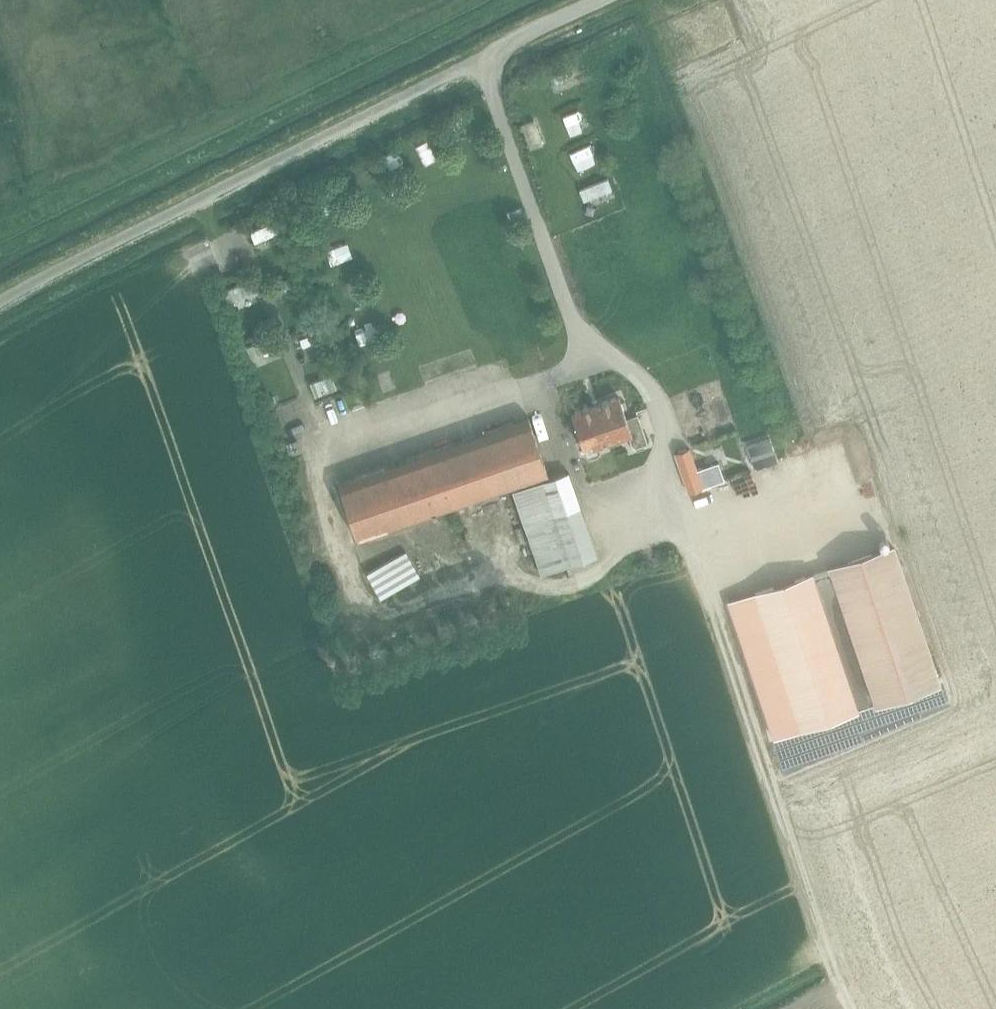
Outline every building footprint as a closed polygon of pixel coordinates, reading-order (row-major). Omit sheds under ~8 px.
[(379,149),(368,153),(374,167),(385,162),(379,149)] [(267,209),(275,228),(296,219),(288,200),(267,209)] [(334,360),(337,346),(323,343),(319,357),(334,360)] [(308,382),(313,396),(335,388),(330,374),(308,382)] [(618,395),(595,404),(608,442),(628,435),(633,448),(647,443),(637,413),(626,417),(618,395)] [(608,442),(595,404),(571,412),(584,450),(608,442)] [(356,540),(546,475),(526,418),(336,482),(356,540)] [(674,450),(689,491),(725,478),(718,459),(697,467),(689,445),(674,450)] [(541,575),(598,555),(568,472),(511,492),(541,575)] [(894,547),(755,594),(729,602),(773,735),(857,707),(938,680),(894,547)] [(406,553),(383,565),(365,574),(378,598),(418,577),(406,553)]
